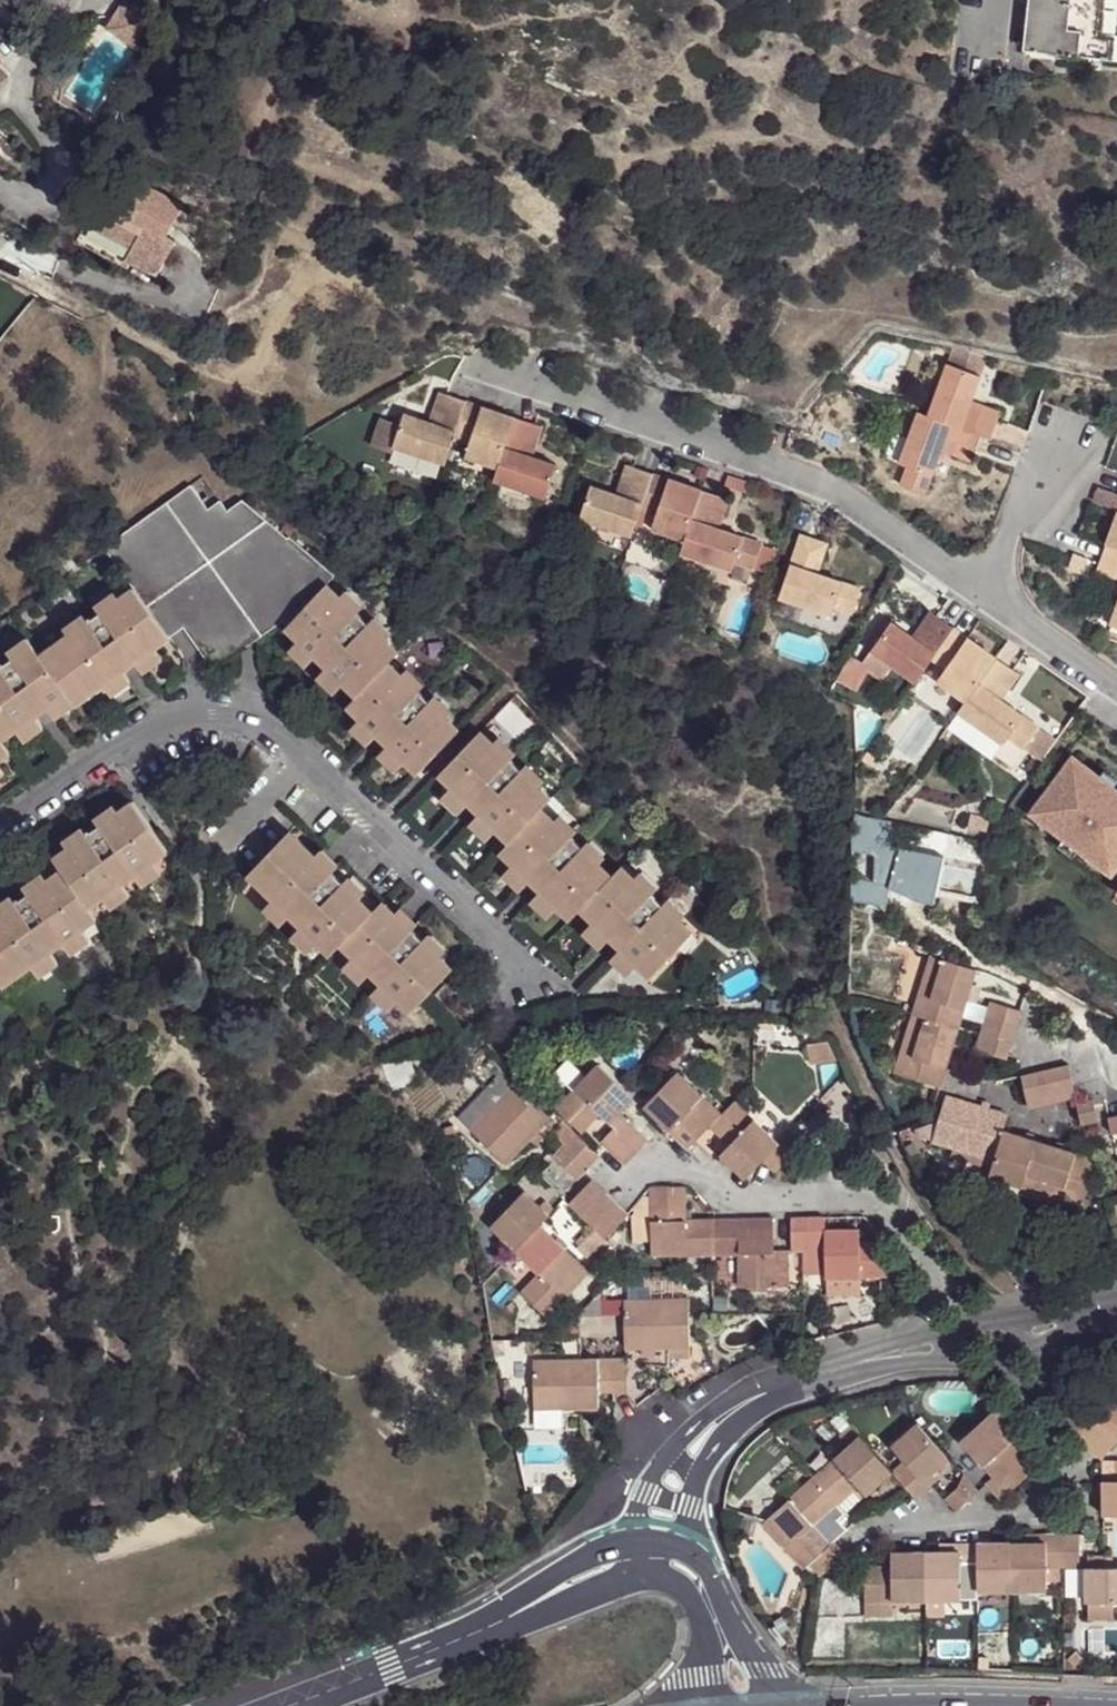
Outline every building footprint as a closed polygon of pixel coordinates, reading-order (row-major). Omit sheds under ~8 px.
[(1024,50),(1116,61),(1116,0),(1030,0),(1024,50)] [(110,22),(143,44),(152,28),(120,7),(110,22)] [(132,56),(134,57),(143,44),(110,22),(101,36),(103,37),(132,56)] [(155,189),(118,171),(102,202),(96,199),(85,222),(126,243),(131,245),(124,258),(152,272),(170,233),(160,228),(175,199),(155,189)] [(520,179),(503,200),(554,244),(571,224),(552,207),(532,191),(520,179)] [(558,198),(540,182),(532,191),(552,207),(558,198)] [(126,243),(121,255),(124,258),(131,245),(126,243)] [(951,364),(982,375),(992,346),(960,338),(951,364)] [(982,375),(951,364),(931,416),(979,435),(990,439),(1000,412),(984,406),(981,415),(969,410),(972,401),(982,375)] [(369,438),(444,463),(452,436),(464,401),(451,395),(436,390),(427,418),(402,409),(399,416),(378,409),(369,438)] [(462,455),(497,467),(513,418),(464,401),(452,436),(467,441),(462,455)] [(984,406),(972,401),(969,410),(981,415),(984,406)] [(953,452),(971,458),(979,435),(931,416),(918,412),(900,461),(909,465),(903,483),(924,491),(940,448),(944,437),(957,443),(953,452)] [(531,453),(539,427),(535,425),(513,418),(497,467),(492,480),(542,497),(555,462),(531,453)] [(944,437),(940,448),(953,452),(957,443),(944,437)] [(219,448),(205,438),(199,445),(210,455),(219,448)] [(639,510),(651,473),(623,464),(613,491),(589,483),(577,518),(630,536),(639,510)] [(683,541),(700,490),(651,473),(639,510),(653,515),(650,528),(683,541)] [(128,580),(166,630),(180,619),(206,653),(222,652),(279,611),(284,615),(304,593),(326,567),(234,489),(221,499),(212,489),(201,497),(183,474),(98,541),(128,580)] [(728,477),(723,488),(746,496),(749,485),(728,477)] [(1102,488),(1098,503),(1116,509),(1116,494),(1102,488)] [(717,527),(727,499),(700,490),(683,541),(679,552),(730,570),(732,563),(750,569),(760,542),(717,527)] [(1107,545),(1116,548),(1116,532),(1112,530),(1107,545)] [(829,543),(800,533),(787,574),(779,597),(833,615),(836,607),(852,613),(861,586),(818,572),(829,543)] [(778,548),(760,542),(750,569),(769,575),(778,548)] [(1098,570),(1116,577),(1116,548),(1107,545),(1098,570)] [(772,595),(779,597),(787,574),(780,571),(772,595)] [(9,746),(2,734),(14,725),(33,711),(46,702),(65,688),(73,698),(100,678),(121,662),(132,654),(152,640),(166,630),(128,580),(36,648),(29,640),(9,654),(0,661),(0,753),(9,746)] [(284,615),(260,641),(273,653),(291,670),(301,679),(319,695),(333,708),(345,695),(344,694),(376,659),(364,648),(346,631),(335,621),(317,605),(304,593),(284,615)] [(321,599),(317,605),(335,621),(340,616),(321,599)] [(933,660),(955,628),(930,610),(912,635),(891,620),(870,650),(870,651),(892,666),(916,683),(933,660)] [(351,625),(346,631),(364,648),(369,642),(351,625)] [(965,701),(997,658),(955,628),(933,660),(944,668),(935,680),(965,701)] [(7,651),(9,654),(29,640),(26,636),(7,651)] [(152,640),(132,654),(141,665),(160,651),(152,640)] [(401,745),(417,759),(457,715),(443,703),(425,686),(414,677),(396,660),(384,650),(376,659),(344,694),(345,695),(355,704),(373,720),(383,730),(401,745)] [(892,666),(870,651),(863,662),(850,655),(836,680),(857,692),(869,670),(883,680),(892,666)] [(403,652),(396,660),(414,677),(421,669),(403,652)] [(1001,697),(1018,673),(997,658),(965,701),(957,712),(1001,742),(1005,736),(1021,747),(1038,724),(1001,697)] [(121,662),(100,678),(108,689),(130,673),(121,662)] [(432,679),(425,686),(443,703),(449,695),(432,679)] [(65,688),(46,702),(53,712),(73,698),(65,688)] [(355,704),(345,716),(363,732),(373,720),(355,704)] [(14,725),(22,735),(41,721),(33,711),(14,725)] [(475,718),(433,763),(444,774),(462,791),(471,799),(490,817),(502,829),(493,839),(506,851),(523,867),(533,877),(551,894),(564,906),(573,897),(585,908),(603,925),(613,935),(630,951),(644,964),(686,919),(673,907),(656,892),(646,881),(628,864),(615,852),(605,862),(593,850),(575,833),(565,824),(548,807),(535,795),(544,784),(533,773),(514,756),(504,746),(487,730),(475,718)] [(495,721),(487,730),(504,746),(512,737),(495,721)] [(1038,724),(1021,747),(1041,761),(1057,738),(1038,724)] [(383,730),(372,742),(390,757),(401,745),(383,730)] [(1111,755),(1086,733),(1040,786),(1116,852),(1116,850),(1116,761),(1111,755)] [(522,748),(514,756),(533,773),(540,765),(522,748)] [(232,766),(220,780),(226,786),(234,777),(237,779),(241,774),(232,766)] [(444,774),(435,784),(452,800),(462,791),(444,774)] [(1,982),(28,962),(47,948),(59,940),(79,926),(93,915),(84,902),(97,893),(117,878),(128,870),(148,855),(162,844),(127,797),(113,807),(94,822),(82,830),(63,844),(49,855),(55,866),(43,875),(23,890),(11,899),(0,908),(0,981),(1,982)] [(86,811),(94,822),(113,807),(105,797),(86,811)] [(471,799),(462,810),(480,827),(490,817),(471,799)] [(555,799),(548,807),(565,824),(573,816),(555,799)] [(881,820),(853,814),(852,842),(892,848),(895,823),(881,820)] [(320,852),(285,819),(243,864),(268,887),(285,904),(295,913),(312,930),(326,943),(337,932),(348,943),(365,959),(376,970),(393,986),(406,999),(447,956),(435,944),(418,927),(407,917),(389,900),(377,889),(368,899),(365,896),(347,879),(337,869),(320,852)] [(59,838),(63,844),(82,830),(78,823),(59,838)] [(583,825),(575,833),(593,850),(601,843),(583,825)] [(322,850),(320,852),(337,869),(339,867),(322,850)] [(506,851),(496,861),(513,878),(523,867),(506,851)] [(128,870),(136,880),(156,864),(148,855),(128,870)] [(635,856),(628,864),(646,881),(653,872),(635,856)] [(18,885),(23,890),(43,875),(38,869),(18,885)] [(350,877),(347,879),(365,896),(367,894),(350,877)] [(533,877),(523,888),(541,904),(551,894),(533,877)] [(117,878),(97,893),(105,903),(125,888),(117,878)] [(664,883),(656,892),(673,907),(681,899),(664,883)] [(268,887),(258,896),(276,913),(285,904),(268,887)] [(969,916),(972,902),(912,889),(909,905),(969,916)] [(397,892),(389,900),(407,917),(415,908),(397,892)] [(11,899),(7,893),(0,898),(0,908),(11,899)] [(585,908),(576,918),(594,934),(603,925),(585,908)] [(295,913),(285,923),(303,940),(312,930),(295,913)] [(426,918),(418,927),(435,944),(444,935),(426,918)] [(79,926),(59,940),(65,949),(85,934),(79,926)] [(613,935),(604,944),(621,961),(630,951),(613,935)] [(348,943),(338,953),(356,970),(365,959),(348,943)] [(47,948),(28,962),(34,972),(54,958),(47,948)] [(912,1016),(959,1031),(978,972),(930,957),(912,1016)] [(376,970),(366,980),(383,996),(393,986),(376,970)] [(1013,1047),(1024,1013),(991,1002),(979,1036),(1013,1047)] [(959,1031),(912,1016),(894,1073),(942,1087),(959,1031)] [(1013,1047),(979,1036),(975,1052),(977,1053),(1007,1063),(1013,1047)] [(833,1041),(807,1045),(809,1067),(843,1063),(833,1041)] [(407,1069),(404,1055),(371,1063),(393,1097),(410,1092),(408,1087),(413,1086),(417,1082),(418,1075),(414,1070),(407,1069)] [(635,1096),(630,1090),(599,1062),(559,1107),(579,1126),(585,1131),(602,1115),(615,1129),(626,1116),(622,1110),(635,1096)] [(1053,1078),(1059,1101),(1074,1098),(1067,1066),(1052,1069),(1053,1078)] [(472,1129),(517,1082),(504,1068),(458,1116),(472,1129)] [(1036,1073),(1043,1105),(1059,1101),(1053,1078),(1052,1069),(1036,1073)] [(711,1125),(724,1112),(680,1070),(660,1090),(645,1107),(669,1129),(673,1126),(684,1116),(701,1135),(711,1125)] [(1019,1076),(1027,1108),(1043,1105),(1036,1073),(1019,1076)] [(551,1114),(517,1082),(472,1129),(508,1166),(539,1132),(537,1130),(551,1114)] [(1074,1102),(1079,1123),(1095,1120),(1091,1098),(1074,1102)] [(797,1147),(786,1135),(781,1141),(736,1099),(724,1112),(711,1125),(730,1144),(722,1152),(747,1176),(763,1160),(774,1171),(797,1147)] [(940,1122),(934,1142),(951,1148),(950,1156),(992,1170),(1004,1133),(1008,1118),(948,1099),(943,1116),(940,1122)] [(637,1151),(649,1139),(626,1116),(615,1129),(637,1151)] [(684,1116),(673,1126),(692,1144),(697,1140),(701,1135),(684,1116)] [(1116,1133),(1116,1116),(1108,1118),(1110,1134),(1116,1133)] [(637,1151),(615,1129),(604,1141),(604,1143),(626,1163),(637,1151)] [(596,1151),(576,1133),(555,1155),(578,1177),(599,1154),(596,1151)] [(1004,1133),(992,1170),(990,1177),(1020,1188),(1035,1143),(1004,1133)] [(1061,1201),(1080,1206),(1093,1162),(1035,1143),(1020,1188),(1019,1195),(1059,1208),(1061,1201)] [(569,1202),(581,1213),(604,1190),(592,1178),(569,1202)] [(648,1188),(648,1214),(650,1256),(711,1253),(711,1218),(705,1218),(685,1219),(683,1197),(683,1185),(648,1188)] [(515,1249),(541,1222),(539,1221),(548,1212),(524,1188),(489,1225),(515,1249)] [(581,1213),(593,1226),(616,1202),(604,1190),(581,1213)] [(595,1229),(604,1237),(615,1226),(627,1212),(616,1202),(593,1226),(595,1229)] [(808,1218),(808,1249),(822,1250),(824,1270),(825,1279),(842,1278),(878,1277),(877,1253),(877,1244),(857,1245),(857,1231),(823,1232),(823,1217),(808,1218)] [(773,1218),(711,1218),(711,1253),(737,1253),(738,1286),(789,1285),(789,1253),(789,1249),(773,1250),(773,1246),(773,1218)] [(790,1218),(789,1244),(789,1249),(789,1253),(803,1253),(807,1254),(808,1249),(808,1218),(790,1218)] [(541,1222),(515,1249),(537,1271),(521,1290),(547,1314),(588,1271),(541,1222)] [(586,1230),(575,1242),(578,1245),(576,1248),(592,1264),(612,1244),(604,1237),(595,1229),(591,1234),(586,1230)] [(807,1254),(803,1253),(803,1273),(824,1270),(822,1250),(808,1249),(807,1254)] [(877,1253),(878,1277),(897,1276),(897,1255),(877,1253)] [(878,1277),(842,1278),(843,1292),(878,1292),(878,1277)] [(627,1313),(626,1348),(641,1347),(655,1347),(661,1347),(667,1347),(690,1347),(688,1298),(627,1299),(627,1313)] [(655,1347),(641,1347),(641,1356),(655,1355),(655,1347)] [(625,1390),(626,1357),(532,1360),(534,1410),(565,1409),(598,1409),(599,1393),(625,1390)] [(1020,1432),(997,1404),(960,1438),(982,1463),(996,1478),(989,1483),(1000,1497),(1034,1467),(1010,1440),(1020,1432)] [(565,1409),(534,1410),(535,1417),(565,1417),(565,1409)] [(949,1457),(916,1420),(890,1443),(903,1458),(891,1468),(893,1470),(906,1485),(913,1493),(932,1476),(939,1470),(937,1468),(949,1457)] [(813,1473),(837,1501),(858,1484),(868,1493),(893,1470),(891,1468),(858,1432),(813,1473)] [(1102,1512),(1116,1512),(1116,1456),(1115,1457),(1115,1477),(1102,1477),(1102,1512)] [(996,1478),(982,1463),(976,1468),(985,1481),(989,1483),(996,1478)] [(837,1501),(813,1473),(806,1480),(786,1500),(762,1523),(804,1566),(808,1563),(830,1541),(814,1522),(837,1501)] [(955,1486),(943,1497),(955,1509),(965,1499),(955,1486)] [(1012,1540),(1012,1591),(1049,1591),(1049,1582),(1049,1569),(1062,1568),(1063,1568),(1063,1532),(1043,1532),(1043,1539),(1023,1540),(1012,1540)] [(1023,1532),(1023,1540),(1043,1539),(1043,1532),(1023,1532)] [(1063,1532),(1063,1568),(1080,1568),(1080,1532),(1063,1532)] [(925,1549),(926,1599),(930,1598),(946,1599),(960,1598),(961,1578),(976,1577),(976,1539),(959,1541),(960,1549),(939,1550),(925,1549)] [(976,1577),(977,1591),(995,1591),(1012,1591),(1012,1540),(1003,1540),(976,1539),(976,1577)] [(808,1563),(819,1573),(844,1550),(834,1540),(830,1541),(808,1563)] [(941,1542),(939,1550),(960,1549),(959,1541),(941,1542)] [(865,1564),(866,1572),(866,1601),(896,1600),(926,1599),(925,1549),(893,1550),(891,1562),(865,1564)] [(1104,1555),(1087,1555),(1088,1564),(1085,1563),(1086,1599),(1087,1599),(1088,1621),(1114,1620),(1114,1598),(1116,1598),(1116,1563),(1104,1563),(1104,1555)] [(1062,1568),(1049,1569),(1049,1582),(1062,1583),(1062,1568)] [(782,1599),(768,1598),(774,1609),(778,1611),(782,1599)] [(946,1599),(930,1598),(930,1611),(946,1611),(946,1599)] [(896,1600),(866,1601),(867,1619),(897,1617),(896,1600)] [(969,1665),(979,1666),(978,1649),(969,1649),(969,1665)] [(1063,1660),(1064,1668),(1078,1668),(1086,1661),(1076,1650),(1063,1660)]
